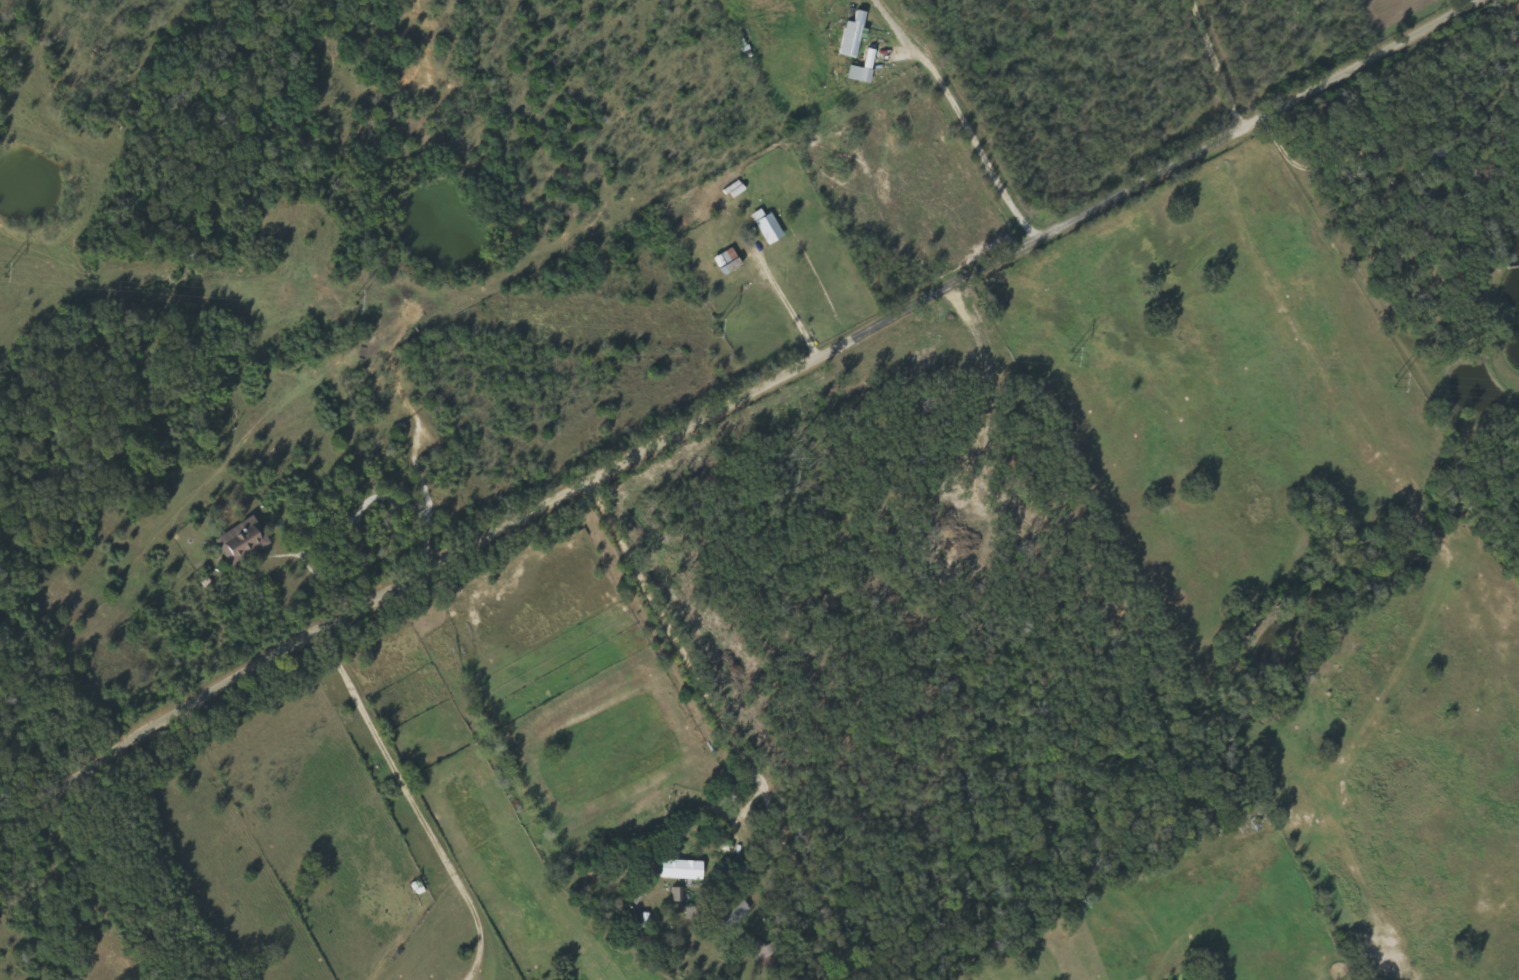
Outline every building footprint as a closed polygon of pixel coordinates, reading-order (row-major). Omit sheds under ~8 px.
[(848,22),(843,56),(861,59),(867,12),(859,11),(858,23),(848,22)] [(852,67),(850,81),(874,84),(878,50),(869,49),(866,68),(852,67)] [(769,212),(762,215),(759,209),(749,214),(765,245),(782,236),(769,212)] [(712,256),(719,276),(738,270),(731,249),(712,256)] [(217,539),(234,567),(273,544),(256,516),(217,539)] [(657,879),(705,880),(705,862),(657,860),(657,879)] [(752,910),(739,897),(720,915),(732,928),(752,910)]
